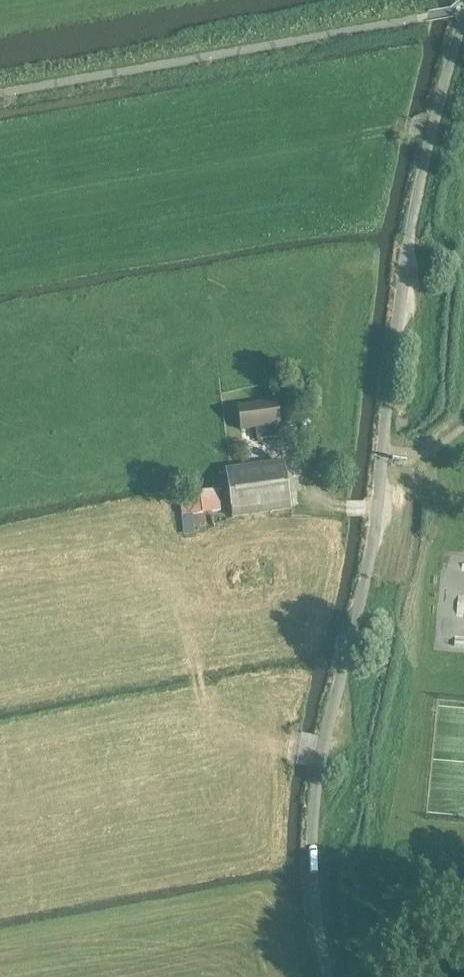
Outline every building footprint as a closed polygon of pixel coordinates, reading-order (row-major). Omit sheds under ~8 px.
[(276,401),(238,407),(241,430),(256,428),(257,440),(281,437),(276,401)] [(285,464),(225,473),(232,520),(292,512),(285,464)] [(179,495),(182,515),(193,514),(221,510),(218,489),(179,495)]
